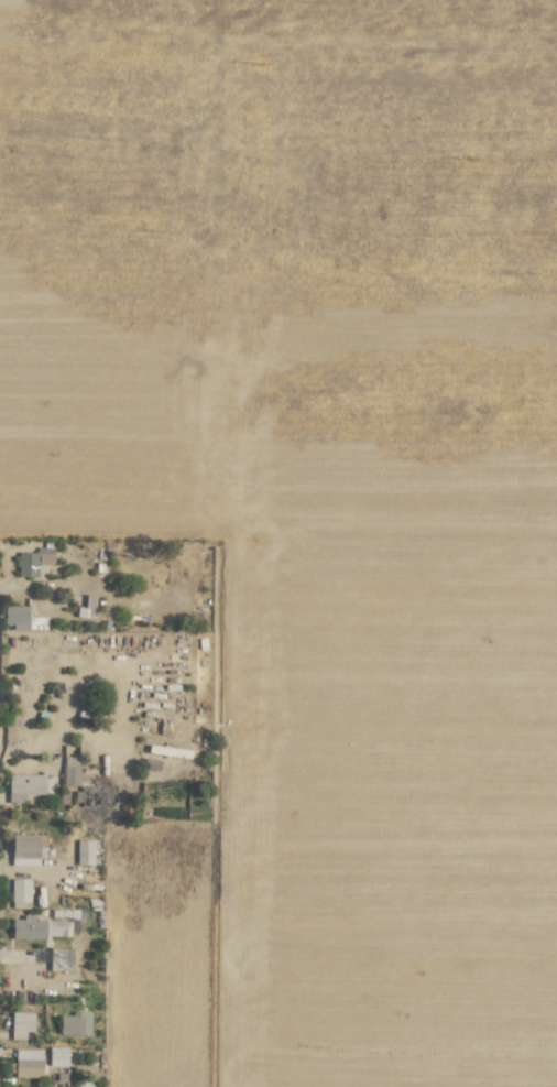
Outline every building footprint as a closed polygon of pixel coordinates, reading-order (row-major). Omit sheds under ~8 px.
[(37,577),(37,565),(53,565),(53,548),(36,547),(36,552),(17,552),(17,576),(37,577)] [(76,617),(94,617),(95,595),(85,595),(85,608),(77,607),(76,617)] [(27,606),(3,606),(3,625),(12,624),(12,630),(28,630),(27,606)] [(79,786),(79,757),(63,757),(63,785),(79,786)] [(24,794),(44,794),(44,774),(7,775),(8,803),(24,802),(24,794)] [(110,789),(74,788),(74,806),(109,806),(110,789)] [(11,865),(38,866),(39,835),(12,834),(11,865)] [(77,865),(93,865),(93,840),(76,840),(77,865)] [(29,880),(11,879),(11,908),(29,908),(29,880)] [(69,939),(70,920),(11,918),(11,938),(69,939)] [(71,971),(71,948),(49,948),(49,971),(71,971)] [(89,1035),(90,1012),(71,1011),(71,1016),(60,1015),(59,1034),(89,1035)] [(11,1039),(24,1039),(25,1031),(33,1031),(34,1013),(11,1012),(11,1039)] [(48,1065),(67,1066),(67,1047),(49,1047),(48,1065)] [(14,1077),(41,1078),(42,1050),(14,1049),(14,1077)]
